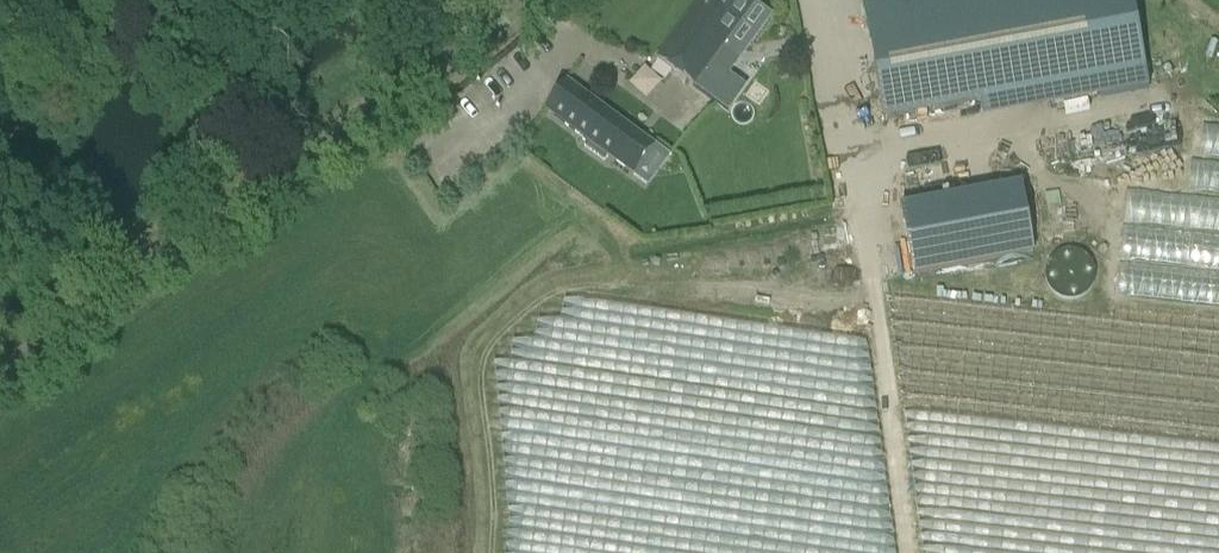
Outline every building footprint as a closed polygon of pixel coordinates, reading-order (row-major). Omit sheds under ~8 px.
[(655,61),(692,87),(727,113),(734,103),(717,91),(729,75),(736,65),(718,52),(754,3),(756,0),(700,0),(655,61)] [(884,121),(1076,85),(1060,0),(885,0),(862,4),(884,121)] [(1076,85),(1144,72),(1131,0),(1060,0),(1076,85)] [(566,82),(544,111),(585,141),(587,142),(583,147),(603,162),(607,157),(610,160),(631,175),(653,146),(566,82)] [(909,205),(899,207),(906,241),(912,276),(1033,253),(1020,184),(993,189),(909,205)] [(1051,261),(1053,287),(1087,284),(1084,257),(1051,261)]
